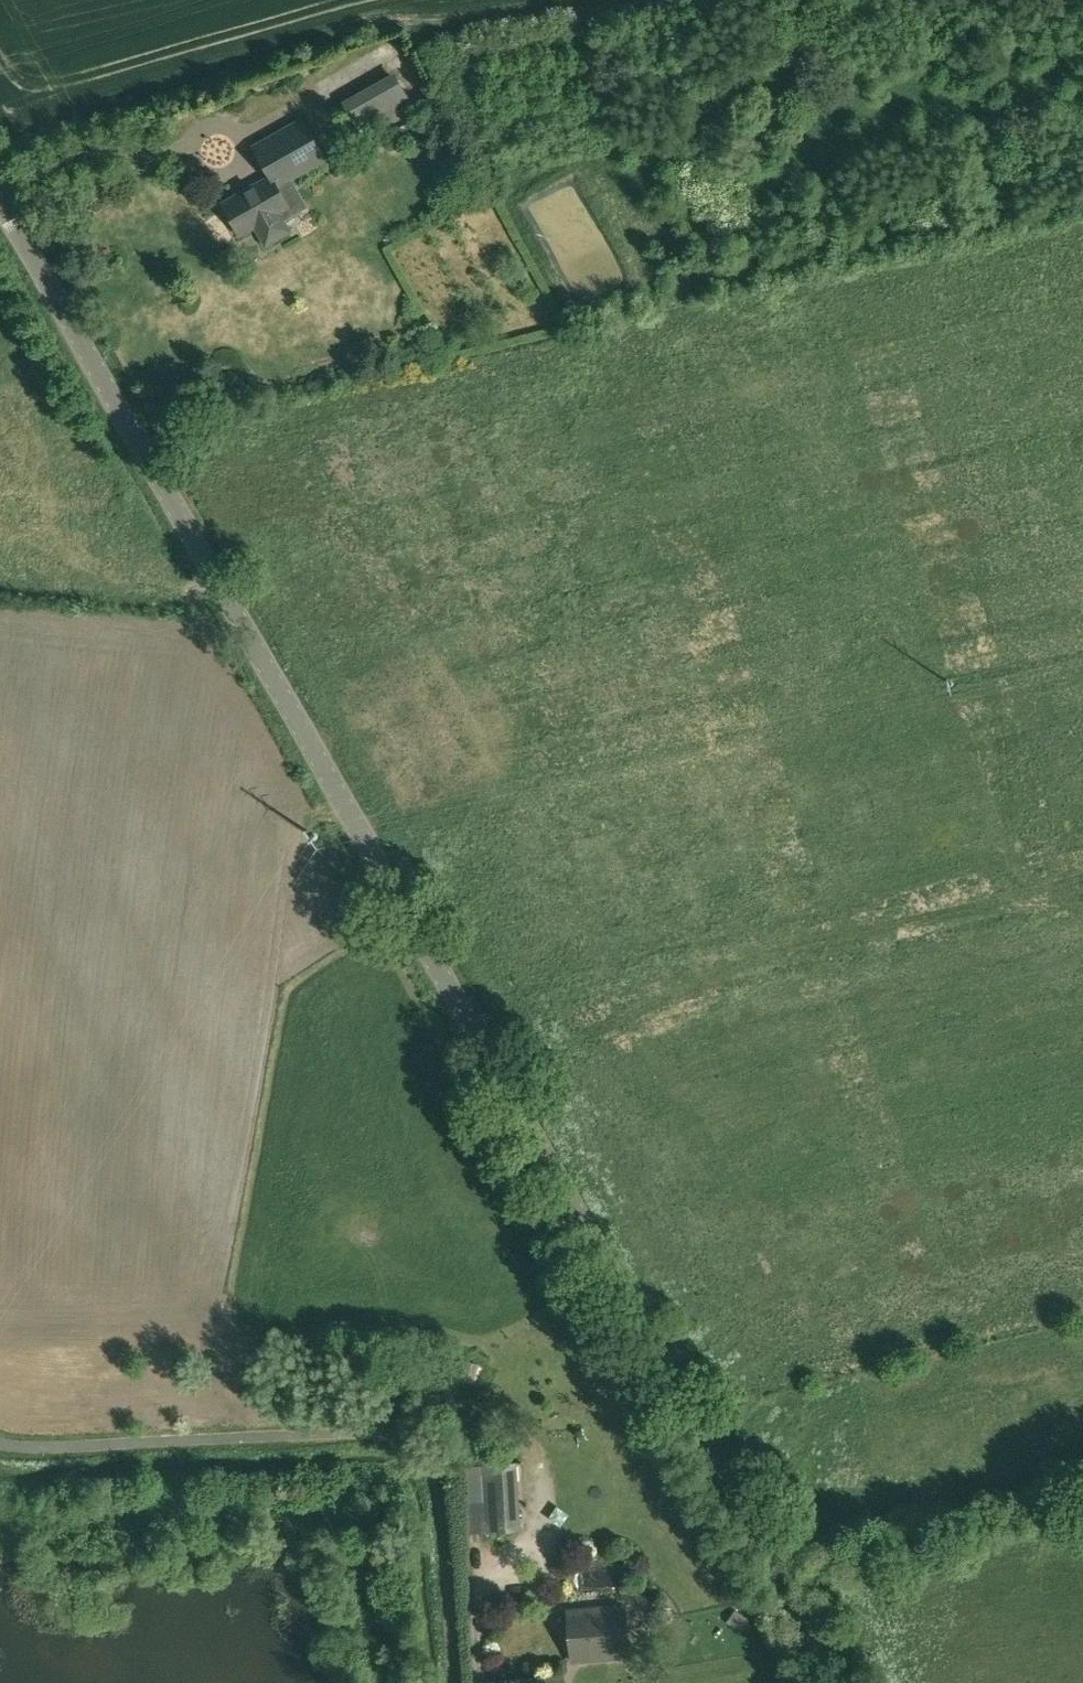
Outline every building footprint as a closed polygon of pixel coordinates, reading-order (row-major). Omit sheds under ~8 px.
[(371,58),(358,69),(364,77),(330,104),(360,142),(408,105),(371,58)] [(290,209),(285,199),(278,187),(326,160),(303,118),(254,146),(271,177),(223,204),(240,235),(256,226),(266,244),(289,231),(280,215),(290,209)] [(513,1528),(509,1460),(457,1463),(460,1531),(513,1528)] [(624,1605),(569,1611),(574,1662),(629,1656),(624,1605)]
